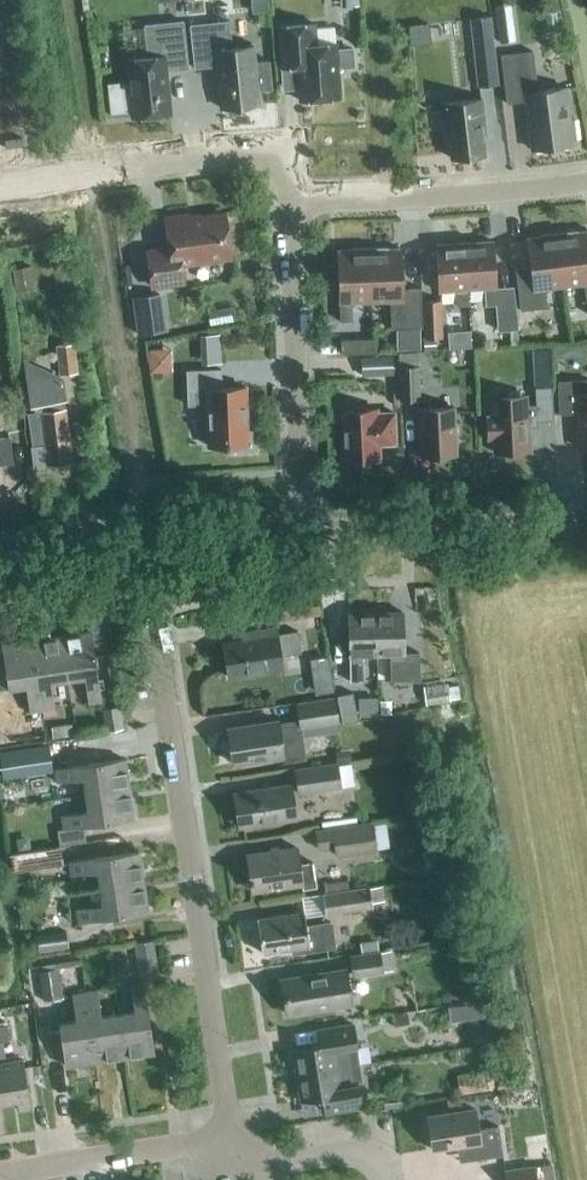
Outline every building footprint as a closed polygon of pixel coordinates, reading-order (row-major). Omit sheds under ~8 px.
[(102,0),(95,0),(89,11),(102,18),(109,4),(102,0)] [(356,14),(341,14),(342,30),(357,30),(356,14)] [(490,16),(469,19),(477,87),(499,84),(490,16)] [(128,81),(108,83),(111,114),(132,112),(132,117),(171,113),(166,71),(188,69),(183,21),(144,25),(148,58),(126,60),(128,81)] [(229,21),(190,25),(194,68),(216,66),(221,108),(259,104),(258,91),(271,89),(268,60),(255,62),(253,46),(232,49),(229,21)] [(352,49),(336,50),(335,26),(315,27),(315,24),(277,26),(282,86),(299,85),(300,101),(340,98),(338,68),(353,67),(352,49)] [(538,91),(533,51),(501,55),(507,103),(525,101),(532,149),(572,144),(572,140),(576,139),(573,119),(569,119),(565,88),(538,91)] [(485,155),(482,134),(485,134),(481,99),(442,104),(446,139),(449,138),(451,158),(485,155)] [(189,219),(189,214),(165,217),(170,248),(148,251),(152,287),(183,282),(181,264),(230,257),(224,214),(189,219)] [(565,287),(580,285),(584,288),(586,309),(586,230),(577,232),(577,230),(558,232),(565,287)] [(549,289),(565,287),(558,232),(539,235),(539,237),(527,238),(530,266),(515,267),(520,311),(548,307),(547,306),(546,292),(549,289)] [(464,243),(467,290),(484,288),(485,305),(495,305),(498,331),(518,329),(513,286),(496,288),(492,241),(464,243)] [(467,290),(464,243),(435,245),(439,292),(455,291),(456,306),(468,305),(467,290)] [(369,248),(371,302),(387,301),(391,305),(391,328),(391,329),(423,328),(421,289),(402,289),(400,248),(388,249),(388,247),(369,248)] [(355,303),(371,302),(369,248),(350,248),(350,250),(338,250),(340,322),(353,321),(352,320),(352,307),(355,303)] [(15,265),(18,286),(36,284),(33,263),(15,265)] [(166,290),(134,291),(136,328),(167,327),(166,290)] [(424,339),(442,338),(441,300),(422,301),(424,339)] [(201,364),(221,363),(220,334),(200,335),(201,364)] [(341,355),(373,353),(372,338),(341,340),(341,355)] [(60,375),(79,372),(74,342),(55,345),(60,375)] [(174,367),(173,344),(148,345),(149,369),(174,367)] [(554,358),(585,357),(585,346),(554,347),(554,358)] [(399,400),(420,399),(418,352),(398,353),(399,366),(397,366),(399,400)] [(361,376),(394,375),(393,355),(360,357),(361,376)] [(46,469),(49,466),(72,463),(66,415),(60,375),(23,358),(33,413),(29,414),(33,447),(31,447),(34,468),(35,468),(39,470),(46,469)] [(252,430),(247,430),(245,387),(222,388),(221,369),(186,370),(188,405),(207,405),(209,446),(233,445),(233,451),(253,450),(252,430)] [(535,388),(549,387),(548,371),(532,372),(533,388),(535,388)] [(558,381),(559,414),(578,413),(580,449),(586,448),(586,380),(558,381)] [(553,421),(552,387),(549,387),(535,388),(536,406),(526,406),(526,400),(492,402),(493,417),(487,417),(488,438),(494,438),(494,452),(528,451),(527,422),(553,421)] [(421,456),(456,454),(454,407),(419,409),(421,456)] [(377,413),(377,409),(343,411),(345,439),(340,439),(341,459),(379,458),(379,445),(395,444),(394,412),(377,413)] [(13,462),(10,436),(0,437),(0,464),(13,462)] [(283,618),(321,614),(320,604),(282,608),(283,618)] [(375,613),(375,655),(389,655),(389,681),(419,681),(418,653),(403,653),(402,612),(375,613)] [(361,655),(375,655),(375,613),(348,613),(349,682),(362,681),(361,655)] [(277,635),(276,628),(251,632),(252,639),(223,643),(228,677),(282,668),(281,656),(301,653),(297,631),(277,635)] [(61,636),(68,679),(84,677),(88,703),(101,701),(91,632),(61,636)] [(51,682),(68,679),(61,636),(32,641),(42,710),(54,708),(51,682)] [(42,710),(32,641),(2,645),(2,648),(0,649),(0,689),(26,685),(30,712),(42,710)] [(450,701),(448,683),(424,686),(426,705),(450,701)] [(342,723),(358,719),(353,692),(336,694),(342,723)] [(299,729),(340,722),(335,697),(294,704),(299,729)] [(377,716),(378,697),(359,697),(358,715),(377,716)] [(122,708),(103,710),(106,733),(125,730),(122,708)] [(297,733),(295,720),(278,723),(278,721),(227,729),(233,763),(282,755),(283,761),(305,758),(301,732),(297,733)] [(52,740),(72,737),(70,723),(50,726),(52,740)] [(0,751),(0,762),(2,777),(52,771),(49,745),(0,751)] [(339,763),(352,761),(350,751),(337,752),(339,763)] [(86,795),(129,789),(124,759),(55,769),(57,782),(84,778),(86,795)] [(297,795),(341,789),(337,763),(293,769),(297,795)] [(238,828),(298,819),(293,781),(232,790),(238,828)] [(129,789),(86,795),(89,812),(62,816),(64,829),(133,818),(129,789)] [(323,828),(357,823),(356,816),(321,821),(323,828)] [(357,823),(323,828),(315,829),(318,849),(335,847),(336,856),(378,850),(377,849),(390,847),(386,822),(374,824),(373,821),(357,823)] [(30,836),(16,838),(18,852),(32,850),(30,836)] [(18,852),(9,854),(12,872),(62,864),(62,863),(59,846),(32,850),(18,852)] [(299,864),(297,847),(246,855),(252,891),(302,883),(303,889),(316,887),(313,862),(299,864)] [(100,888),(143,882),(138,852),(69,862),(71,875),(97,871),(100,888)] [(143,882),(100,888),(102,905),(76,909),(78,922),(147,911),(143,882)] [(323,915),(372,908),(371,900),(383,899),(380,885),(320,894),(323,915)] [(306,924),(304,911),(256,918),(262,953),(291,949),(291,954),(336,947),(332,920),(306,924)] [(67,948),(65,931),(36,934),(38,952),(67,948)] [(140,976),(160,973),(154,939),(134,943),(140,976)] [(352,976),(385,972),(380,949),(349,954),(352,976)] [(59,968),(39,971),(43,1001),(63,998),(59,968)] [(287,1014),(350,1004),(345,969),(281,979),(287,1014)] [(118,1014),(124,1057),(154,1053),(143,983),(130,985),(134,1012),(118,1014)] [(124,1057),(118,1014),(101,1017),(97,990),(84,992),(95,1062),(124,1057)] [(65,1066),(95,1062),(84,992),(72,994),(76,1021),(59,1023),(65,1066)] [(465,1022),(483,1020),(480,1003),(462,1006),(465,1022)] [(0,1103),(16,1100),(18,1110),(30,1108),(23,1059),(5,1062),(2,1041),(9,1040),(6,1024),(0,1025),(0,1100),(0,1103)] [(296,1075),(359,1064),(357,1049),(353,1024),(320,1029),(322,1044),(292,1048),(296,1075)] [(359,1064),(296,1075),(301,1101),(324,1097),(326,1113),(361,1107),(357,1081),(362,1081),(359,1064)] [(471,1092),(493,1089),(490,1065),(480,1067),(481,1071),(468,1073),(471,1092)] [(478,1130),(475,1110),(427,1117),(432,1150),(470,1145),(472,1161),(502,1156),(498,1128),(478,1130)] [(534,1167),(504,1172),(506,1179),(536,1179),(534,1167)]
